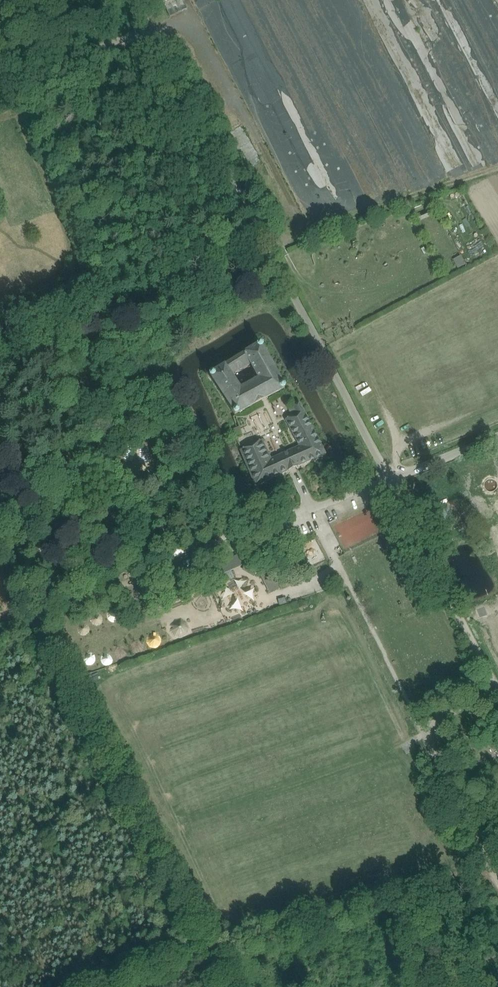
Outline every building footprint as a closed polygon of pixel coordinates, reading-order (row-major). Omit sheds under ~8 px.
[(170,13),(183,8),(180,0),(165,0),(170,13)] [(243,126),(232,131),(249,167),(260,162),(243,126)] [(454,259),(457,268),(465,266),(462,256),(454,259)] [(263,348),(212,379),(238,418),(287,392),(263,348)] [(297,416),(285,421),(293,437),(299,447),(285,454),(271,460),(262,441),(247,448),(243,436),(240,427),(233,430),(236,439),(255,487),(292,470),(325,455),(311,428),(299,404),(296,406),(293,407),(297,416)] [(443,515),(435,519),(440,531),(448,527),(443,515)] [(197,574),(186,579),(189,587),(200,583),(197,574)] [(246,578),(228,589),(232,595),(224,600),(232,612),(242,605),(245,609),(259,600),(246,578)] [(280,588),(277,580),(267,584),(270,592),(280,588)] [(173,635),(181,635),(181,620),(172,620),(173,635)]
